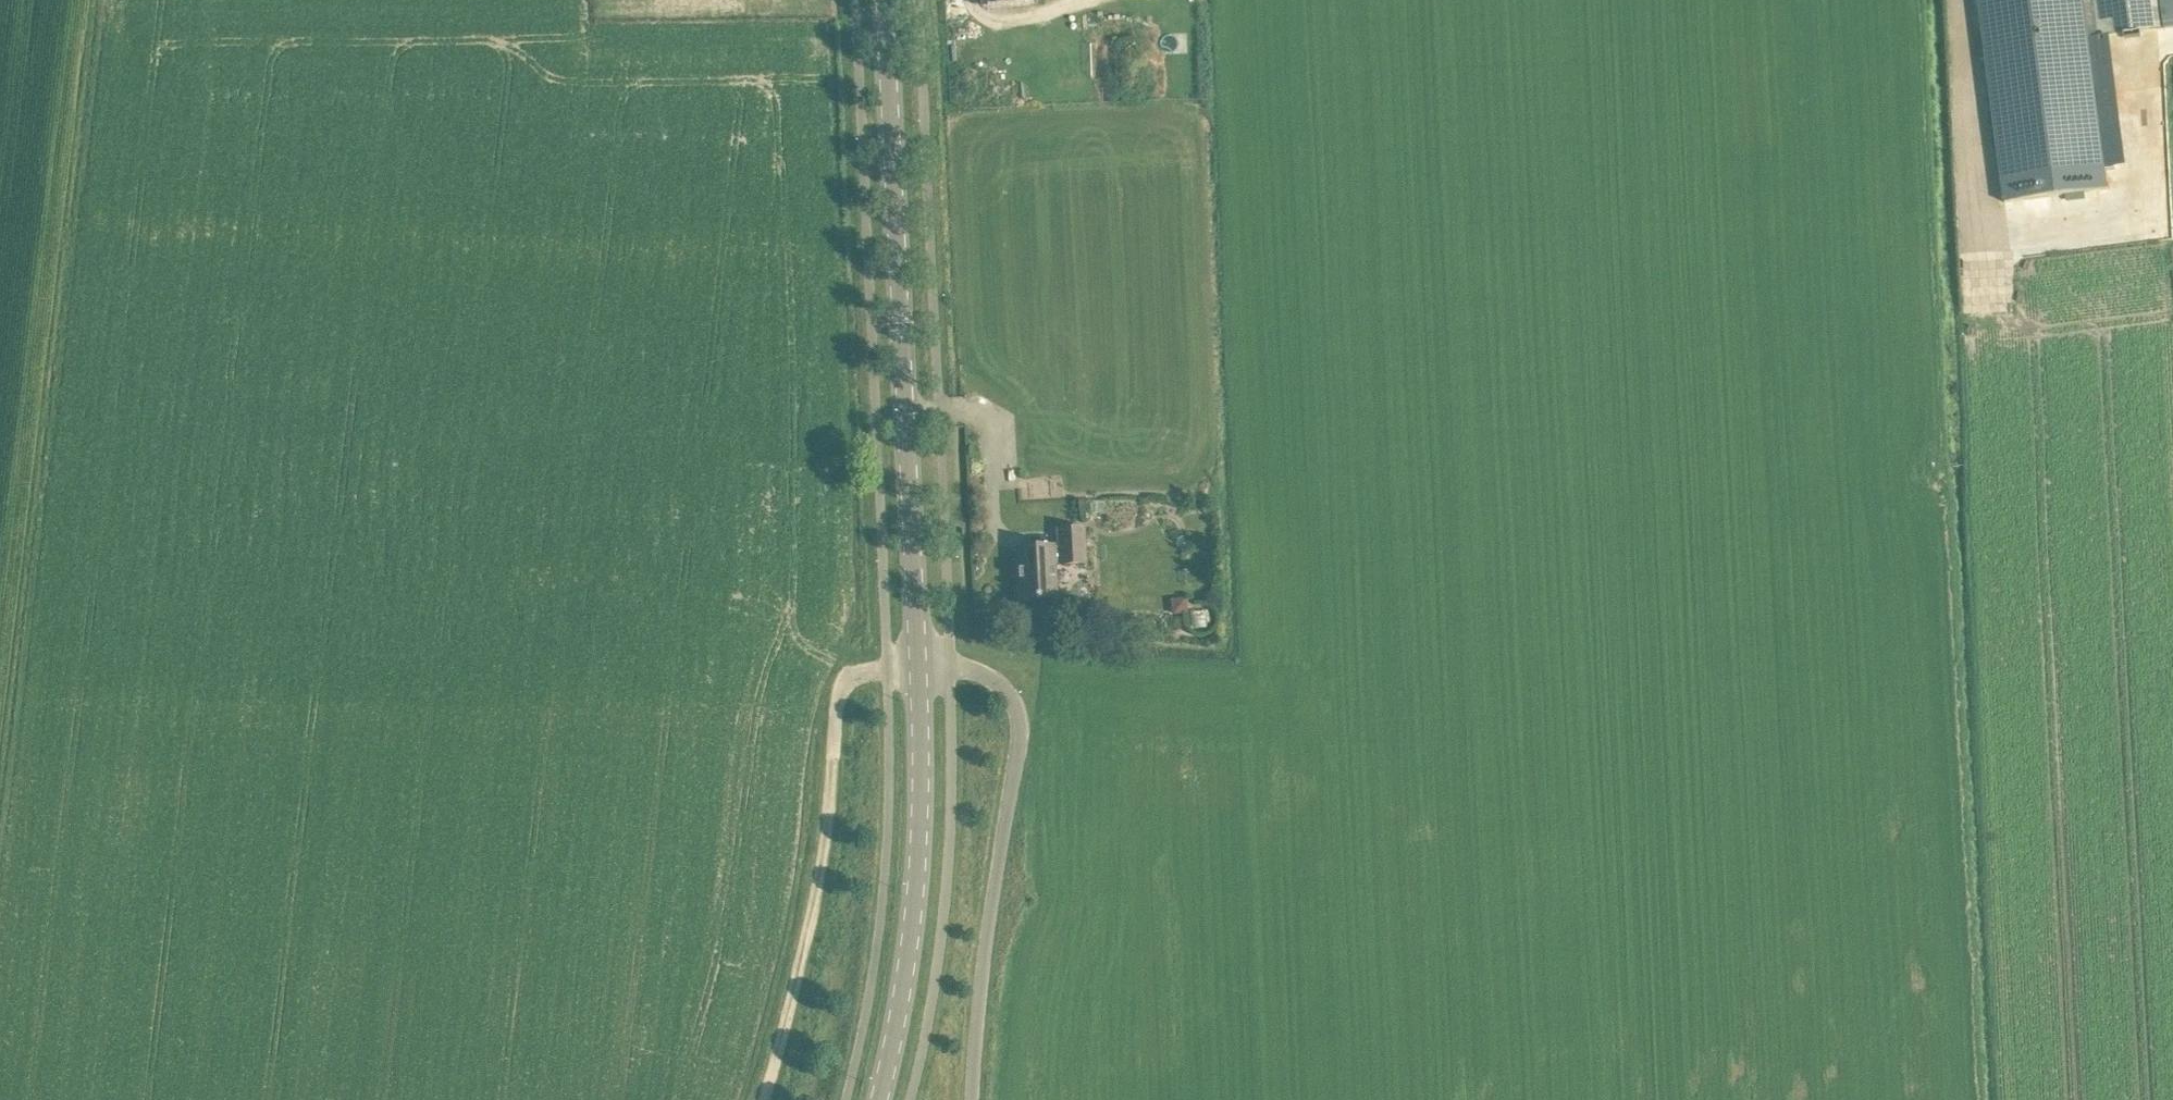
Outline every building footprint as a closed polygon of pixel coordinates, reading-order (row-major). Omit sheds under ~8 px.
[(2005,202),(2108,189),(2084,0),(1979,0),(2005,202)] [(2166,29),(2162,0),(2096,0),(2101,37),(2166,29)] [(1020,599),(1041,598),(1058,597),(1056,563),(1088,561),(1086,529),(1058,530),(1059,549),(1054,549),(1054,547),(1017,549),(1018,569),(1020,569),(1021,577),(1019,577),(1020,599)] [(1186,598),(1170,600),(1172,615),(1188,612),(1186,598)]
